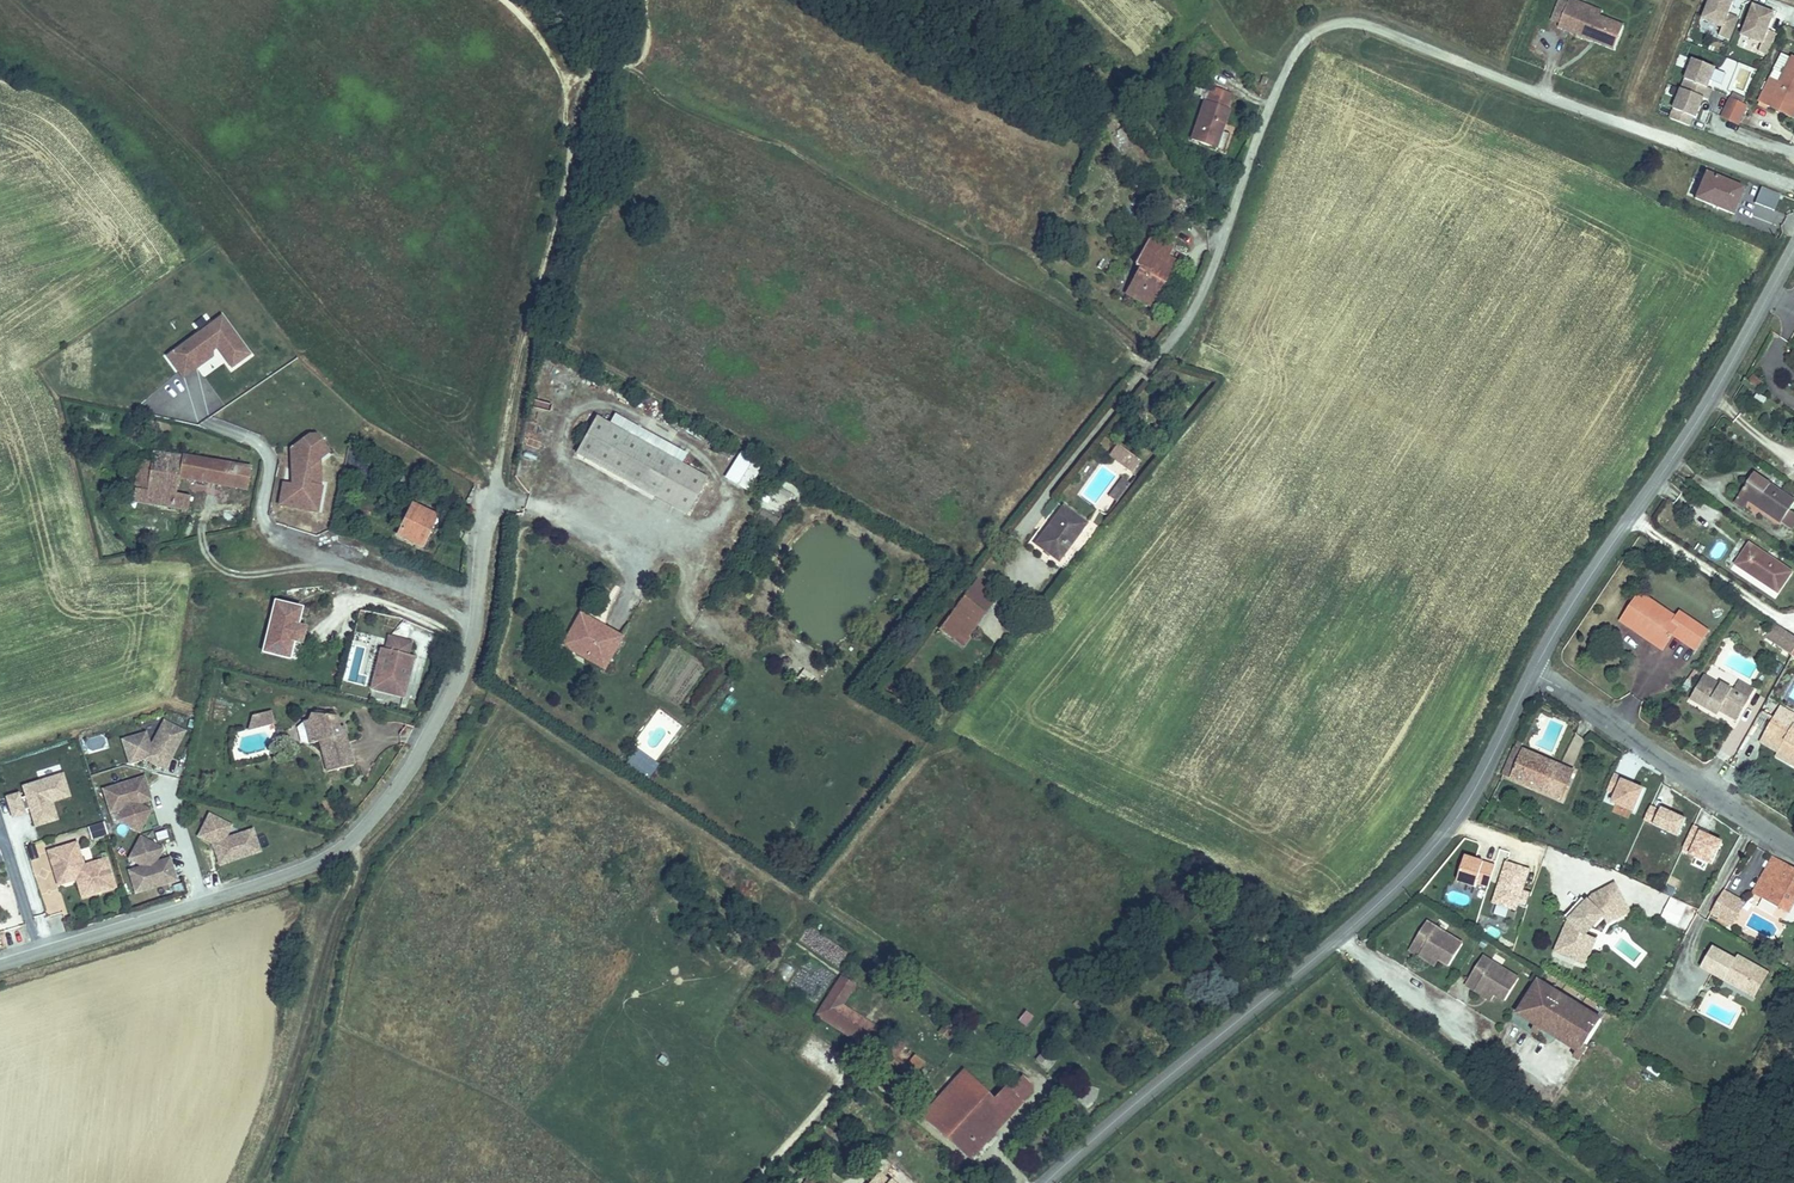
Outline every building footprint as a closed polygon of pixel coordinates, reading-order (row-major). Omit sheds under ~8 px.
[(1599,14),(1598,17),(1581,11),(1584,3),(1577,0),(1569,0),(1559,25),(1615,47),(1624,24),(1599,14)] [(1734,2),(1728,0),(1711,0),(1704,19),(1723,27),(1720,36),(1729,40),(1738,18),(1729,14),(1734,2)] [(1598,17),(1599,14),(1601,9),(1584,3),(1581,11),(1598,17)] [(1759,51),(1767,55),(1777,34),(1770,30),(1776,19),(1767,15),(1769,11),(1758,6),(1745,34),(1763,43),(1759,51)] [(1767,15),(1776,19),(1778,15),(1769,11),(1767,15)] [(1769,107),(1773,99),(1791,108),(1793,103),(1793,58),(1792,59),(1783,54),(1759,102),(1769,107)] [(1712,90),(1707,88),(1715,68),(1693,60),(1682,90),(1685,91),(1681,100),(1678,99),(1670,119),(1689,126),(1693,117),(1696,118),(1703,99),(1708,100),(1712,90)] [(1205,101),(1208,102),(1212,89),(1204,86),(1200,99),(1205,101)] [(1208,102),(1205,101),(1192,140),(1216,148),(1222,150),(1228,134),(1221,132),(1229,109),(1226,108),(1231,93),(1213,87),(1212,89),(1208,102)] [(1746,106),(1730,99),(1722,116),(1738,124),(1746,106)] [(1769,107),(1793,119),(1793,116),(1793,103),(1791,108),(1773,99),(1769,107)] [(1725,103),(1718,100),(1713,112),(1720,115),(1725,103)] [(1734,199),(1739,187),(1706,173),(1695,199),(1732,214),(1737,201),(1734,199)] [(1760,185),(1753,202),(1773,210),(1780,193),(1760,185)] [(1739,187),(1734,199),(1737,201),(1742,189),(1739,187)] [(1126,293),(1150,305),(1159,288),(1156,287),(1159,281),(1164,284),(1176,263),(1166,258),(1172,247),(1151,236),(1135,266),(1146,272),(1144,276),(1137,273),(1126,293)] [(249,355),(222,317),(168,356),(183,377),(197,367),(194,362),(200,357),(204,362),(212,357),(212,350),(216,346),(232,368),(249,355)] [(194,362),(197,367),(204,362),(200,357),(194,362)] [(1753,375),(1748,380),(1758,389),(1762,384),(1753,375)] [(597,417),(577,453),(687,514),(707,478),(597,417)] [(279,505),(305,509),(308,510),(310,499),(319,501),(322,486),(321,486),(309,483),(308,467),(320,458),(329,452),(317,435),(312,439),(309,436),(291,449),(292,484),(283,483),(279,505)] [(1117,444),(1109,455),(1132,472),(1140,461),(1117,444)] [(181,456),(156,452),(155,458),(150,491),(148,491),(137,489),(134,489),(133,500),(187,509),(190,495),(175,493),(178,477),(181,456)] [(724,477),(747,491),(763,466),(740,452),(724,477)] [(118,460),(129,462),(131,455),(120,453),(118,460)] [(137,489),(148,491),(150,491),(155,458),(142,456),(137,489)] [(246,489),(250,468),(181,456),(178,477),(246,489)] [(309,483),(321,486),(320,458),(308,467),(309,483)] [(1770,514),(1792,529),(1793,526),(1793,513),(1790,510),(1793,504),(1793,501),(1754,474),(1735,502),(1744,508),(1749,500),(1766,511),(1767,509),(1772,512),(1770,514)] [(1109,496),(1116,502),(1130,484),(1122,479),(1109,496)] [(308,510),(317,512),(319,501),(310,499),(308,510)] [(399,535),(422,546),(436,516),(413,505),(399,535)] [(1063,507),(1036,544),(1058,560),(1068,547),(1085,523),(1063,507)] [(436,516),(422,546),(425,548),(439,518),(436,516)] [(1759,576),(1757,578),(1778,592),(1791,572),(1750,544),(1737,564),(1753,575),(1755,573),(1759,576)] [(976,580),(964,596),(985,612),(998,595),(976,580)] [(1640,594),(1625,618),(1643,630),(1640,633),(1663,649),(1673,635),(1672,635),(1674,631),(1697,646),(1707,631),(1681,613),(1677,619),(1640,594)] [(955,639),(961,631),(968,636),(985,612),(964,596),(940,628),(955,639)] [(275,602),(263,652),(290,659),(294,643),(298,625),(302,608),(275,602)] [(590,654),(589,656),(606,666),(622,637),(581,614),(566,641),(590,654)] [(1625,618),(1622,621),(1640,633),(1643,630),(1625,618)] [(1776,623),(1766,638),(1777,645),(1786,630),(1776,623)] [(307,627),(298,625),(294,643),(303,645),(307,627)] [(1786,630),(1777,645),(1792,655),(1793,652),(1793,635),(1786,630)] [(955,639),(962,644),(968,636),(961,631),(955,639)] [(411,643),(389,637),(385,651),(381,650),(371,690),(404,698),(414,658),(408,656),(411,643)] [(563,645),(587,659),(589,656),(590,654),(566,641),(563,645)] [(802,669),(798,679),(808,683),(812,673),(802,669)] [(1682,687),(1687,691),(1693,682),(1688,679),(1682,687)] [(1691,698),(1711,710),(1713,706),(1720,710),(1738,720),(1754,690),(1738,682),(1733,691),(1721,684),(1718,689),(1701,680),(1691,698)] [(469,705),(466,712),(471,714),(474,708),(469,705)] [(272,711),(266,713),(268,721),(274,719),(272,711)] [(266,713),(253,716),(249,731),(275,724),(274,719),(268,721),(266,713)] [(312,714),(308,721),(303,723),(297,728),(301,742),(309,744),(320,741),(328,771),(354,765),(346,735),(341,736),(339,728),(337,716),(312,714)] [(1765,735),(1783,745),(1789,749),(1787,753),(1793,757),(1793,725),(1776,715),(1765,735)] [(150,748),(146,733),(123,741),(130,763),(145,759),(165,769),(184,732),(164,721),(150,748)] [(1523,744),(1518,741),(1515,747),(1503,775),(1562,800),(1569,783),(1574,773),(1559,766),(1521,750),(1523,744)] [(637,749),(628,764),(651,777),(660,762),(637,749)] [(53,775),(21,785),(34,828),(69,818),(66,807),(59,809),(57,802),(72,798),(62,765),(51,768),(53,775)] [(1614,774),(1607,790),(1616,794),(1612,803),(1634,812),(1643,789),(1630,784),(1623,781),(1624,778),(1614,774)] [(144,777),(104,790),(111,812),(125,808),(118,821),(139,832),(147,815),(145,808),(137,804),(151,800),(144,777)] [(3,796),(11,820),(27,815),(19,791),(3,796)] [(1660,810),(1651,806),(1644,821),(1678,836),(1686,819),(1662,808),(1660,810)] [(224,839),(231,825),(209,815),(198,836),(213,843),(220,864),(260,850),(252,829),(224,839)] [(103,823),(89,828),(92,839),(107,834),(103,823)] [(1691,854),(1712,864),(1722,842),(1708,836),(1701,833),(1702,831),(1693,827),(1683,848),(1692,852),(1691,854)] [(136,893),(177,880),(170,859),(155,863),(160,854),(157,847),(141,838),(130,860),(144,867),(130,871),(136,893)] [(48,852),(57,879),(75,873),(83,878),(89,895),(115,887),(106,859),(84,866),(77,843),(48,852)] [(1493,888),(1500,867),(1470,857),(1462,882),(1480,888),(1481,884),(1493,888)] [(1774,857),(1753,893),(1764,899),(1765,898),(1771,901),(1770,903),(1788,913),(1793,903),(1793,868),(1774,857)] [(1530,909),(1535,894),(1527,891),(1534,871),(1511,864),(1498,904),(1520,912),(1522,906),(1530,909)] [(89,895),(83,878),(75,873),(57,879),(59,885),(77,879),(83,897),(89,895)] [(1615,884),(1606,889),(1610,894),(1618,890),(1615,884)] [(1581,945),(1586,934),(1595,925),(1603,916),(1611,912),(1615,919),(1629,911),(1618,890),(1610,894),(1606,889),(1593,896),(1587,903),(1571,920),(1569,922),(1561,941),(1566,943),(1562,954),(1585,964),(1592,949),(1581,945)] [(1734,897),(1723,891),(1712,912),(1722,918),(1734,897)] [(1145,896),(1140,892),(1127,910),(1131,912),(1137,905),(1138,906),(1145,896)] [(1678,924),(1685,901),(1661,893),(1658,903),(1652,901),(1648,914),(1678,924)] [(1744,903),(1734,897),(1722,918),(1726,920),(1731,923),(1733,924),(1744,903)] [(1566,917),(1571,920),(1587,903),(1584,900),(1579,905),(1578,904),(1566,917)] [(1687,905),(1680,924),(1686,926),(1693,908),(1687,905)] [(1611,912),(1603,916),(1607,924),(1615,919),(1611,912)] [(1410,949),(1420,956),(1423,950),(1438,959),(1449,966),(1463,944),(1427,921),(1410,949)] [(731,930),(724,940),(738,949),(745,940),(731,930)] [(1596,939),(1586,934),(1581,945),(1592,949),(1596,939)] [(1636,965),(1644,955),(1620,936),(1612,946),(1636,965)] [(1556,951),(1562,954),(1566,943),(1561,941),(1556,951)] [(1702,967),(1725,980),(1727,976),(1749,989),(1760,968),(1738,955),(1736,959),(1713,946),(1702,967)] [(1420,956),(1435,965),(1438,959),(1423,950),(1420,956)] [(1466,984),(1476,991),(1480,985),(1494,994),(1506,1001),(1519,979),(1483,956),(1466,984)] [(1768,972),(1760,968),(1749,989),(1727,976),(1725,980),(1754,997),(1768,972)] [(817,1015),(848,1035),(860,1017),(842,1005),(854,987),(841,978),(817,1015)] [(1602,1020),(1538,981),(1518,1014),(1581,1053),(1602,1020)] [(1476,991),(1491,1000),(1494,994),(1480,985),(1476,991)] [(1077,1001),(1074,1004),(1078,1009),(1082,1005),(1077,1001)] [(1017,1019),(1025,1025),(1032,1017),(1024,1010),(1017,1019)] [(860,1017),(848,1035),(862,1045),(874,1026),(860,1017)] [(949,1019),(940,1031),(948,1037),(957,1025),(949,1019)] [(896,1041),(888,1051),(897,1058),(904,1047),(896,1041)] [(1047,1047),(1036,1061),(1045,1068),(1056,1054),(1047,1047)] [(897,1058),(888,1051),(884,1056),(893,1062),(891,1063),(920,1086),(925,1080),(924,1080),(914,1072),(922,1061),(914,1055),(906,1066),(896,1058),(897,1058)] [(914,1072),(924,1080),(932,1069),(922,1061),(914,1072)] [(964,1070),(921,1117),(969,1159),(1032,1090),(1032,1085),(1022,1076),(1009,1090),(990,1071),(978,1084),(964,1070)] [(870,1182),(891,1182),(879,1172),(870,1182)]
